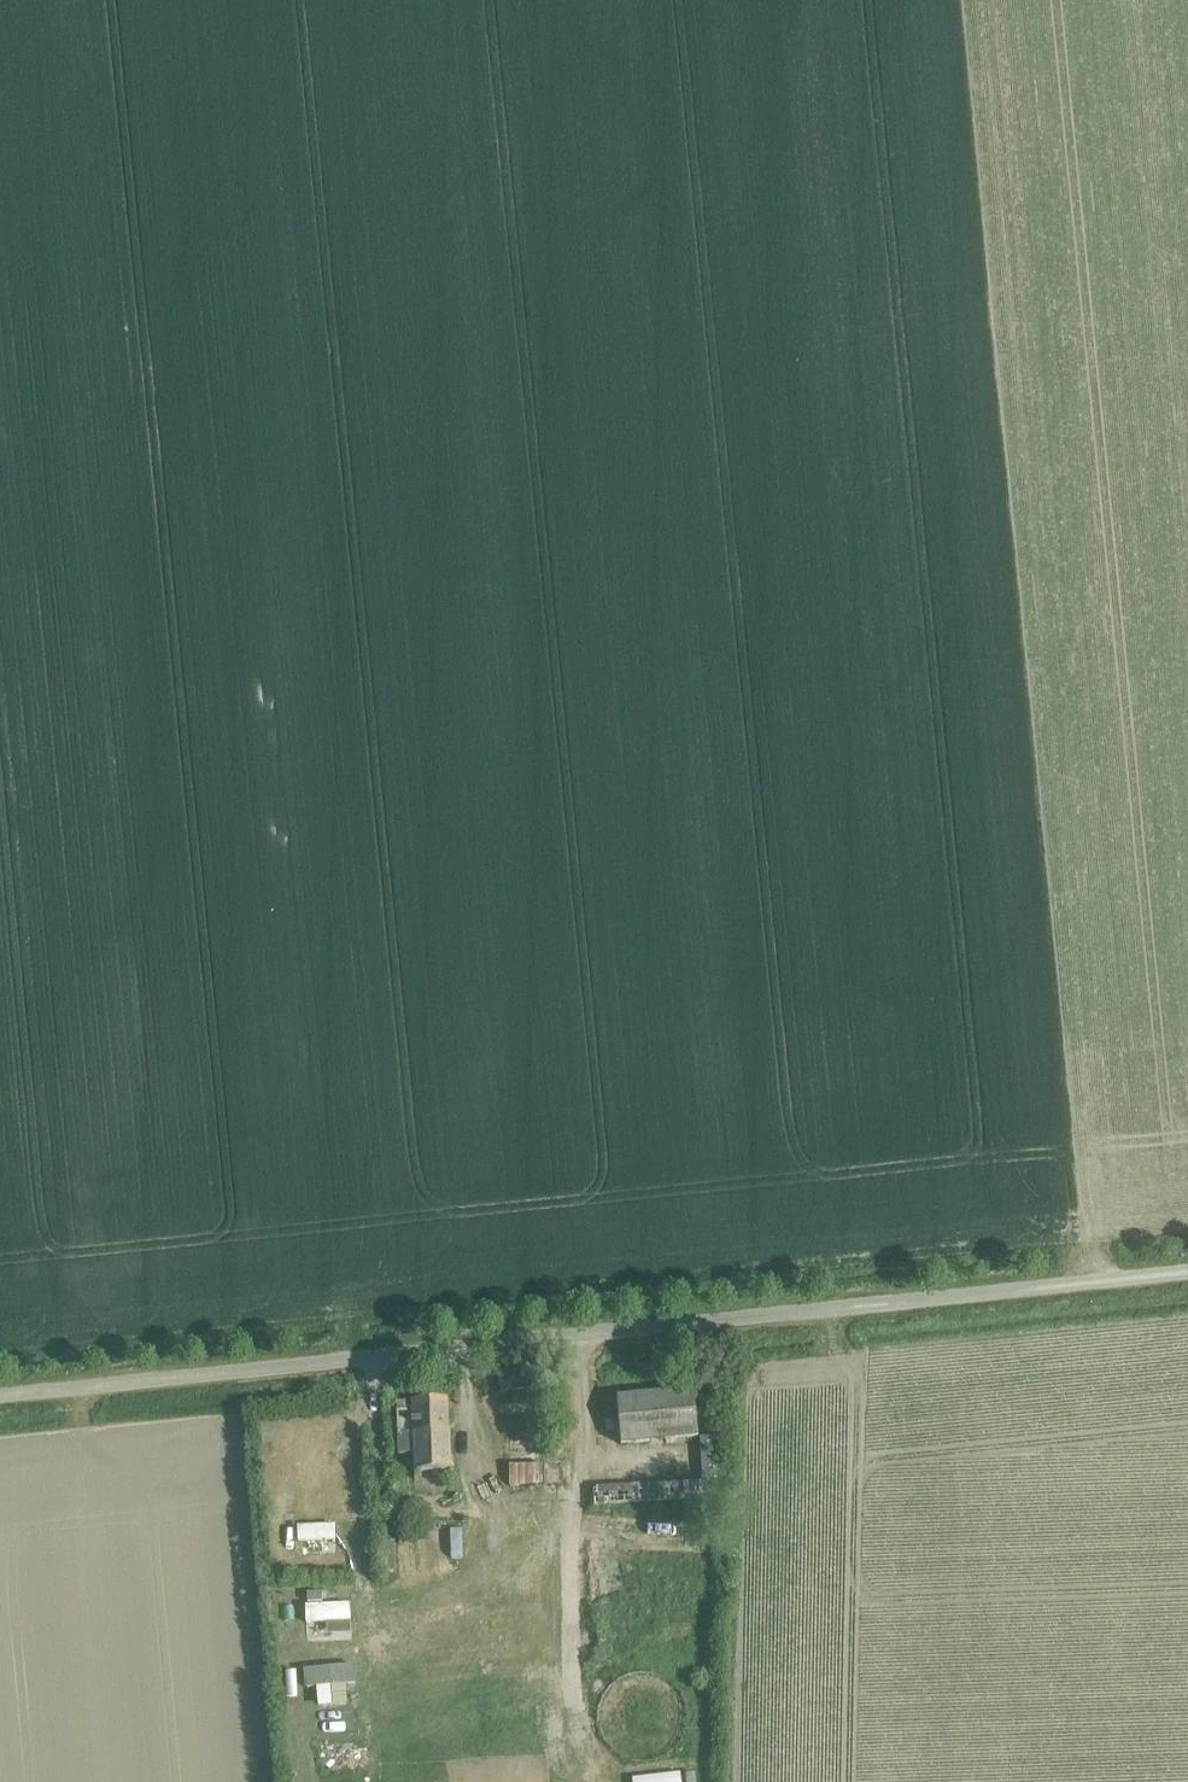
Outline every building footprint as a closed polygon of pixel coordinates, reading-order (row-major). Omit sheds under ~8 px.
[(533,1372),(498,1377),(500,1393),(535,1389),(533,1372)] [(693,1390),(616,1398),(621,1445),(698,1437),(693,1390)] [(415,1471),(450,1471),(449,1401),(398,1400),(399,1457),(415,1457),(415,1471)] [(592,1485),(593,1504),(721,1499),(718,1435),(700,1436),(701,1481),(592,1485)] [(543,1465),(510,1465),(510,1486),(542,1486),(543,1465)] [(431,1540),(452,1540),(453,1521),(432,1520),(431,1540)]
